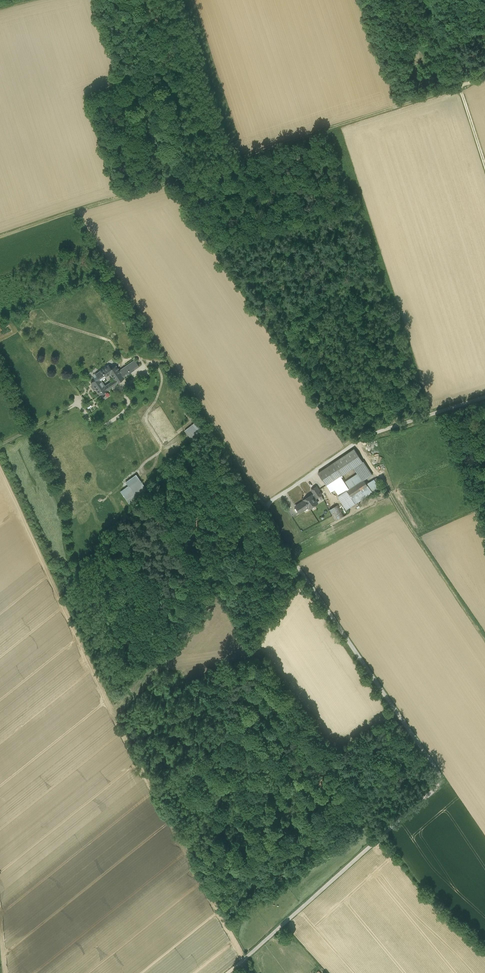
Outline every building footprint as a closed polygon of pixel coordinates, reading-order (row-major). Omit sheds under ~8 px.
[(108,384),(111,388),(124,378),(123,377),(139,366),(135,360),(119,371),(116,366),(111,369),(108,365),(95,374),(98,378),(100,381),(110,374),(114,380),(108,384)] [(98,378),(91,382),(100,395),(107,390),(103,384),(100,381),(98,378)] [(107,381),(103,384),(107,390),(111,388),(108,384),(107,381)] [(195,421),(185,429),(190,436),(201,427),(195,421)] [(354,449),(318,473),(326,485),(327,484),(331,491),(335,488),(339,495),(338,496),(346,509),(355,503),(355,504),(379,488),(375,482),(377,481),(376,479),(367,484),(364,480),(372,475),(366,465),(366,466),(354,449)] [(135,475),(125,482),(128,486),(135,496),(145,488),(135,475)] [(135,496),(128,486),(121,491),(131,505),(138,500),(135,496)] [(311,489),(314,493),(312,495),(316,500),(322,495),(316,486),(311,489)] [(305,500),(296,506),(300,512),(309,506),(310,508),(311,508),(310,507),(314,505),(318,503),(316,500),(312,495),(312,494),(304,499),(305,500)] [(340,505),(332,510),(339,521),(347,516),(340,505)]
